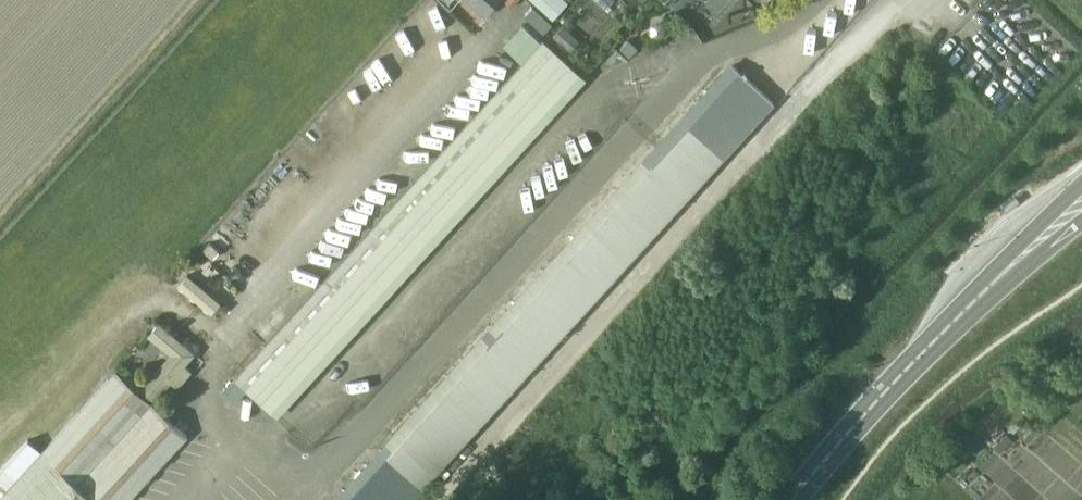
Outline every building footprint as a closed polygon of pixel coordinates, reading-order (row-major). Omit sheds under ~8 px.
[(484,14),(497,0),(468,0),(484,14)] [(554,16),(568,0),(537,0),(554,16)] [(521,61),(265,343),(234,377),(247,389),(276,417),(586,77),(542,37),(540,40),(521,23),(502,44),(521,61)] [(334,499),(412,499),(775,102),(731,63),(391,435),(393,436),(334,499)] [(213,312),(224,300),(191,268),(179,280),(213,312)] [(171,354),(139,391),(151,402),(170,380),(177,386),(191,370),(185,364),(195,352),(159,323),(153,327),(149,335),(171,354)] [(125,364),(118,372),(125,378),(132,370),(125,364)] [(188,436),(151,402),(139,391),(125,378),(118,372),(115,370),(41,450),(28,438),(0,469),(0,499),(128,499),(188,436)] [(247,389),(234,377),(222,390),(248,413),(257,403),(245,391),(247,389)]
